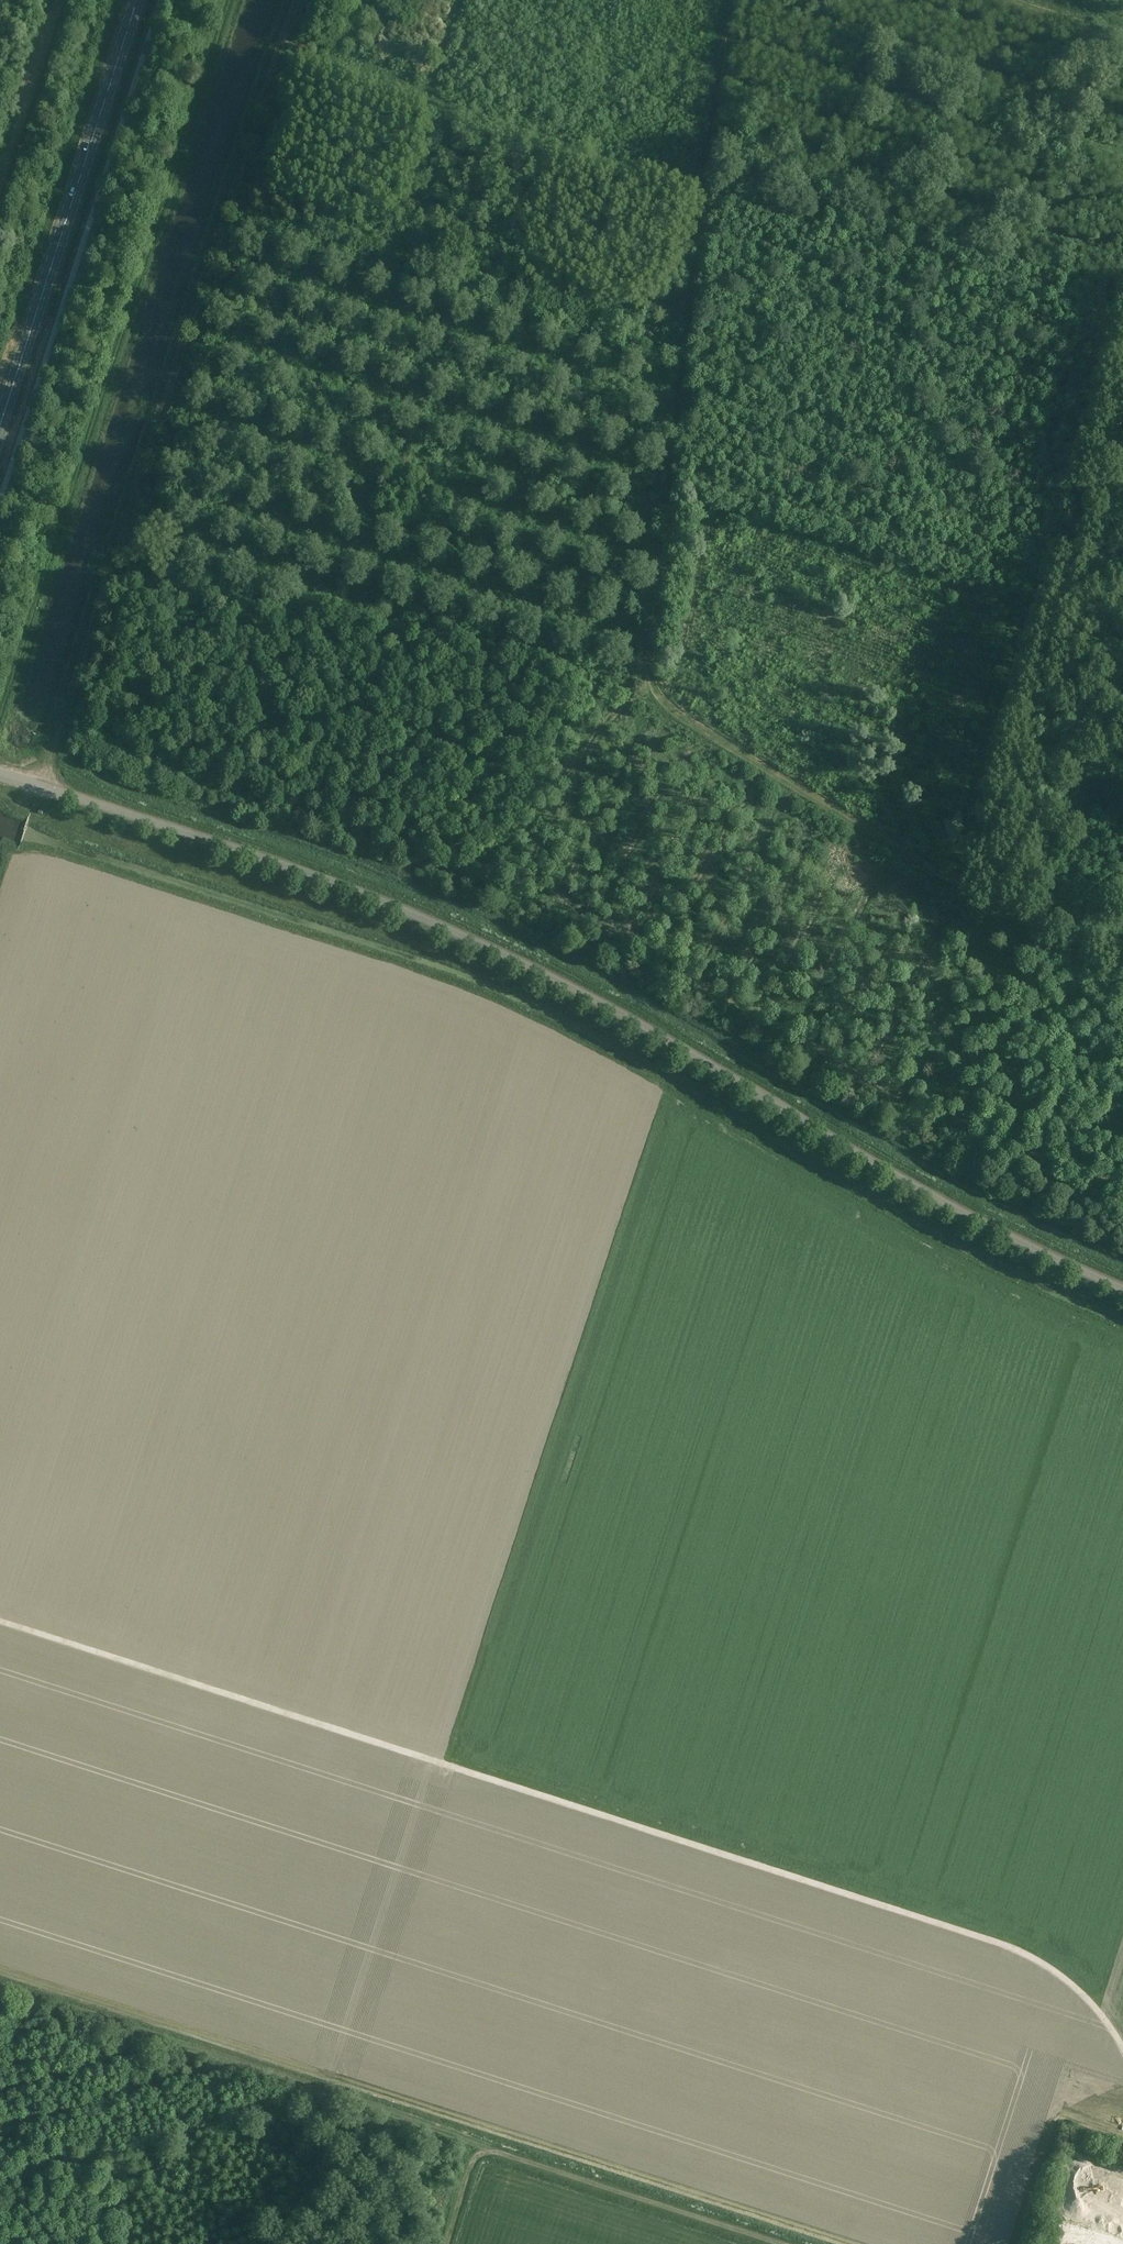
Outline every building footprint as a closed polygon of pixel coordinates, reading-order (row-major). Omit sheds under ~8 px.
[(934,1141),(927,1146),(933,1155),(940,1150),(934,1141)] [(1060,2186),(1121,2201),(1122,2194),(1122,2195),(1122,2176),(1067,2162),(1060,2186)] [(1108,2243),(1113,2243),(1115,2243),(1118,2231),(1055,2216),(1052,2229),(1105,2241),(1104,2243),(1107,2243),(1108,2243)] [(1048,2239),(1060,2243),(1072,2243),(1075,2237),(1052,2228),(1048,2239)]
